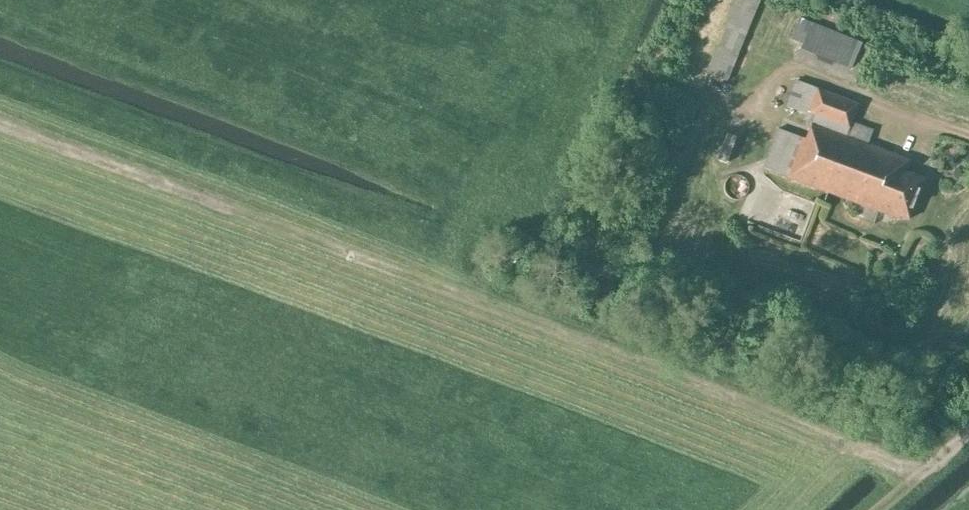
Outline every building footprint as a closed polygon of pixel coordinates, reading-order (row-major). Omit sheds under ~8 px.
[(758,5),(745,0),(737,0),(709,75),(729,82),(758,5)] [(801,47),(852,68),(863,42),(800,16),(791,39),(802,43),(801,47)] [(909,220),(925,179),(906,172),(910,161),(868,144),(873,130),(852,122),(859,104),(796,81),(786,106),(808,113),(807,119),(812,121),(807,138),(778,129),(763,168),(900,219),(901,216),(909,220)] [(765,203),(779,204),(780,190),(765,190),(765,203)]
